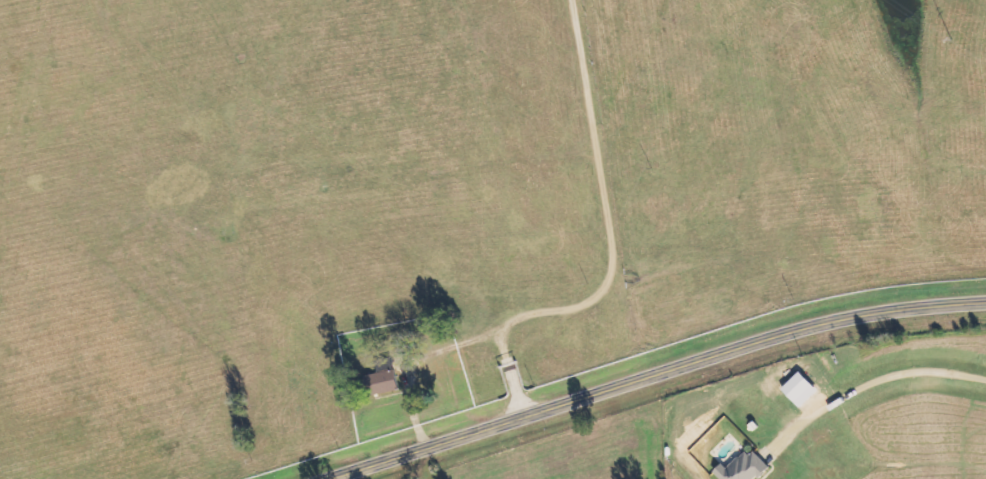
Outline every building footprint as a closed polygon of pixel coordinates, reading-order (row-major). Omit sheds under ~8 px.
[(362,377),(368,397),(398,389),(393,368),(362,377)] [(769,466),(751,447),(727,469),(722,463),(713,471),(720,478),(755,478),(769,466)]
